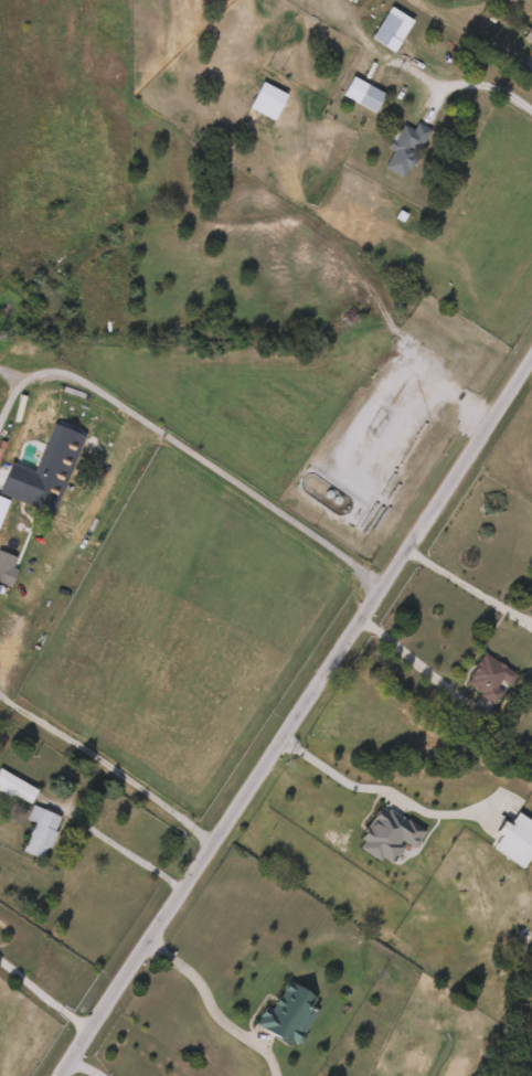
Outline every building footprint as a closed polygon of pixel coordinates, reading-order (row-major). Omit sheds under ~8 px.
[(389,52),(366,36),(387,6),(409,21),(389,52)] [(338,95),(349,76),(382,94),(371,113),(338,95)] [(284,94),(270,120),(245,108),(258,81),(284,94)] [(377,166),(401,125),(409,129),(414,122),(427,129),(401,179),(377,166)] [(46,505),(17,493),(25,470),(33,473),(43,447),(65,456),(46,505)] [(7,586),(0,584),(0,551),(12,555),(9,567),(13,568),(7,586)] [(461,685),(480,653),(512,672),(493,704),(461,685)] [(24,806),(0,791),(0,770),(33,789),(24,806)] [(56,816),(39,860),(19,851),(30,822),(22,819),(29,805),(56,816)] [(354,845),(376,805),(422,830),(412,849),(401,842),(389,865),(354,845)] [(514,812),(531,824),(531,850),(519,869),(490,848),(514,812)] [(269,1010),(283,981),(317,998),(294,1046),(252,1025),(262,1006),(269,1010)]
